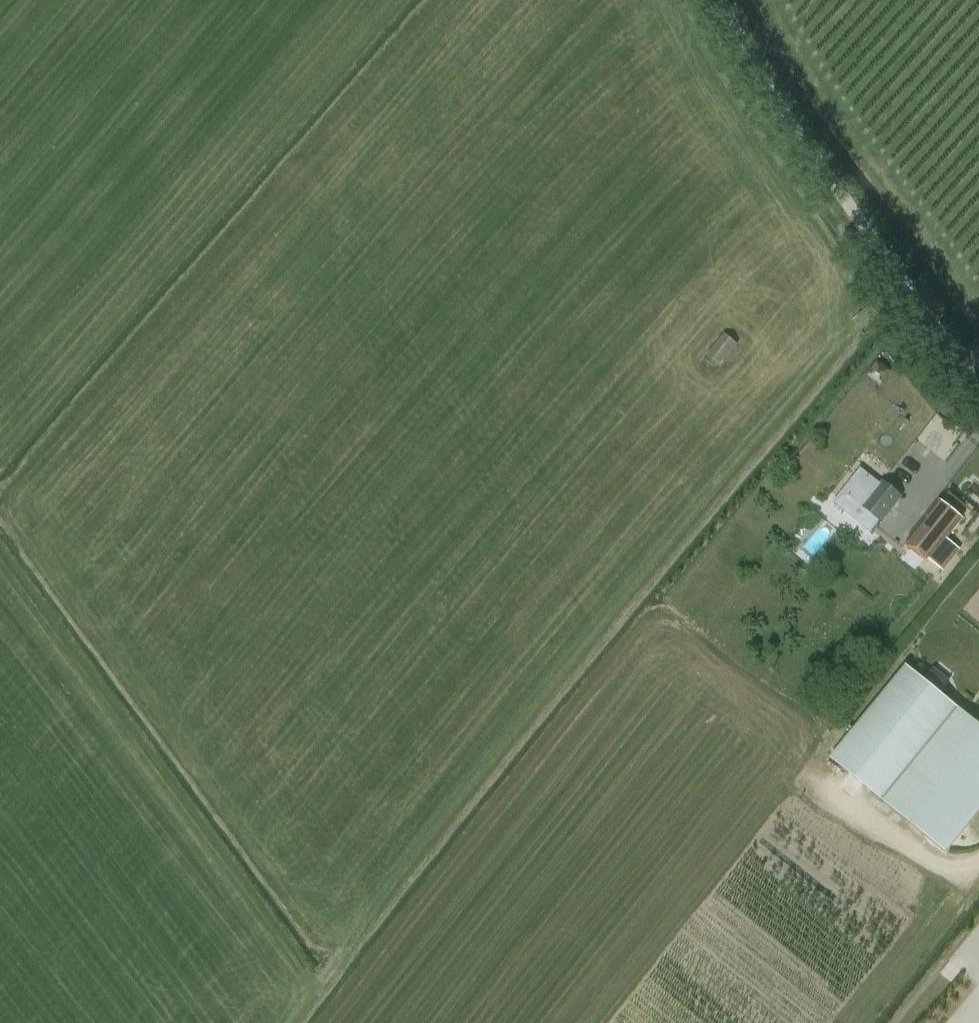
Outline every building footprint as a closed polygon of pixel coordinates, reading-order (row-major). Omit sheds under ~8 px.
[(720,366),(738,344),(725,334),(707,356),(720,366)] [(886,372),(875,364),(869,374),(879,382),(886,372)] [(882,481),(880,483),(860,468),(834,499),(856,518),(872,531),(879,522),(882,524),(903,497),(882,481)] [(946,539),(962,520),(939,502),(907,542),(944,571),(960,550),(946,539)] [(978,814),(978,725),(939,693),(949,682),(933,669),(924,680),(906,667),(831,759),(885,803),(948,853),(978,814)]
